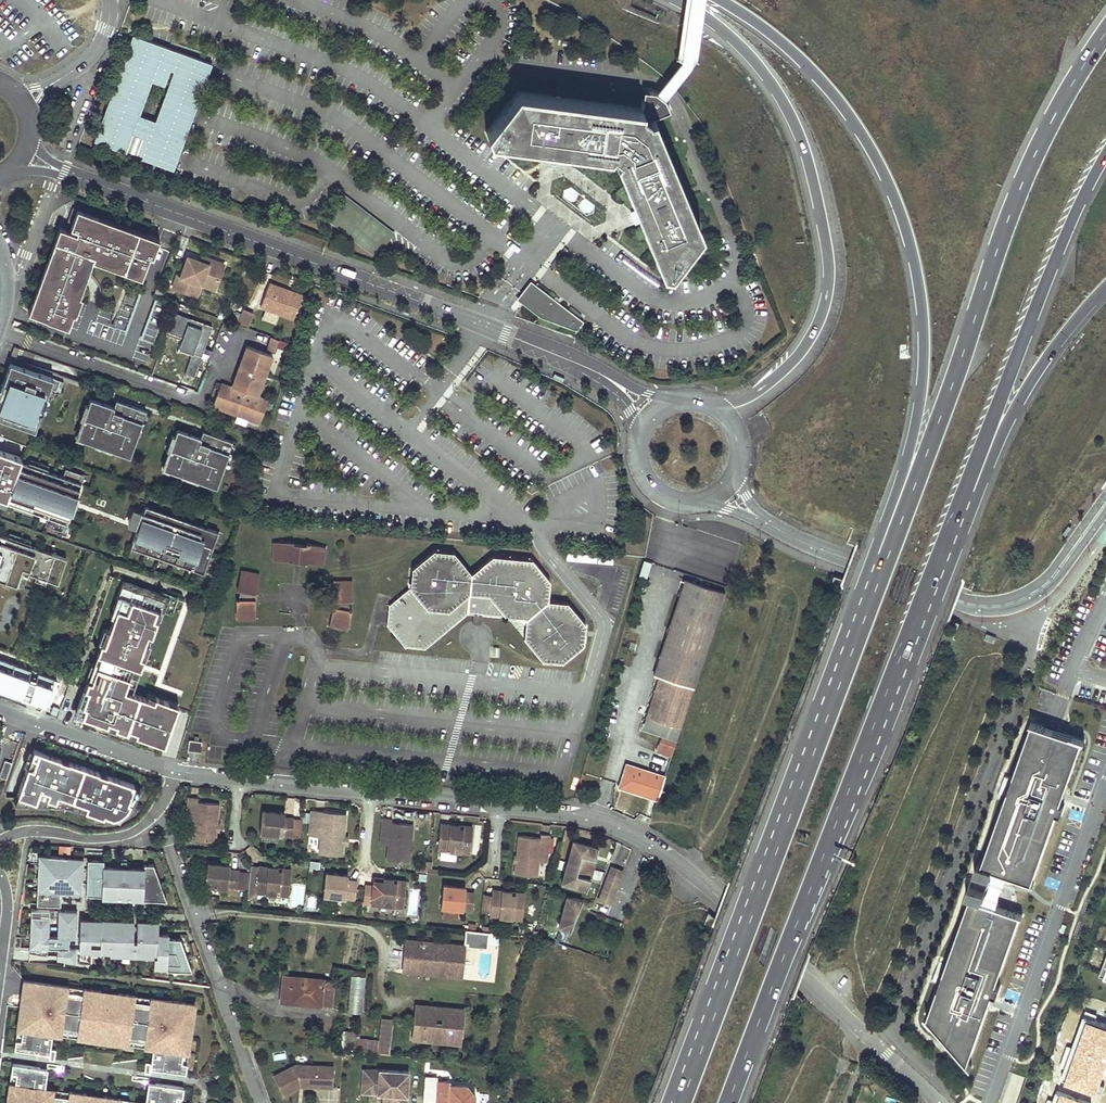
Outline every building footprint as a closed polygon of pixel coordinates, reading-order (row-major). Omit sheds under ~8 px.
[(210,65),(131,36),(91,142),(123,153),(130,135),(139,138),(134,154),(140,156),(139,159),(170,171),(210,65)] [(655,90),(643,87),(638,106),(646,107),(645,112),(653,118),(656,116),(669,106),(665,97),(660,93),(655,90)] [(638,106),(519,90),(487,132),(491,140),(549,148),(611,156),(614,152),(622,157),(618,162),(641,216),(666,273),(673,273),(705,233),(659,124),(656,116),(653,118),(645,112),(646,107),(638,106)] [(59,228),(58,231),(68,235),(69,232),(78,209),(73,207),(65,228),(60,226),(59,228)] [(68,235),(58,231),(29,312),(69,326),(87,276),(93,260),(95,255),(105,259),(103,263),(141,277),(149,256),(156,237),(78,209),(69,232),(68,235)] [(156,237),(149,256),(153,257),(160,239),(156,237)] [(209,263),(201,286),(215,291),(226,262),(200,253),(198,259),(209,263)] [(95,255),(93,260),(103,263),(105,259),(95,255)] [(198,259),(185,255),(178,274),(177,278),(201,286),(209,263),(198,259)] [(177,278),(178,274),(175,273),(170,287),(197,297),(201,286),(177,278)] [(533,283),(531,281),(517,299),(519,301),(522,304),(536,285),(533,283)] [(269,284),(261,306),(294,319),(302,296),(269,284)] [(583,321),(536,285),(522,304),(540,317),(576,330),(583,321)] [(242,311),(238,321),(249,325),(252,315),(242,311)] [(212,326),(173,312),(165,335),(180,340),(178,348),(190,352),(183,374),(194,377),(203,353),(210,356),(212,351),(204,348),(212,326)] [(269,336),(267,347),(284,350),(286,339),(269,336)] [(245,345),(231,386),(256,395),(271,354),(245,345)] [(0,386),(0,415),(34,428),(53,379),(9,363),(0,386)] [(268,400),(220,383),(212,405),(259,422),(268,400)] [(88,396),(75,432),(129,452),(145,407),(114,396),(111,404),(88,396)] [(175,425),(160,463),(215,484),(232,438),(200,426),(198,433),(175,425)] [(5,504),(6,502),(47,517),(44,525),(64,532),(82,483),(79,482),(82,473),(65,467),(62,476),(20,461),(21,458),(0,451),(0,503),(5,504)] [(202,570),(217,531),(145,504),(143,510),(134,506),(129,519),(142,524),(134,545),(202,570)] [(0,533),(0,579),(18,587),(24,570),(57,583),(67,557),(0,533)] [(273,542),(273,561),(297,560),(321,565),(325,547),(305,543),(305,545),(291,543),(291,541),(273,542)] [(388,604),(386,624),(405,646),(424,648),(466,612),(525,619),(523,637),(541,659),(561,661),(584,643),(585,623),(567,601),(548,599),(549,580),(531,558),(492,555),(471,572),(453,551),(433,549),(411,568),(410,587),(388,604)] [(566,553),(566,559),(612,562),(612,556),(566,553)] [(259,574),(240,570),(235,593),(236,618),(255,618),(255,596),(259,574)] [(170,594),(161,590),(123,577),(117,594),(125,597),(120,608),(116,607),(113,616),(109,629),(104,643),(100,642),(92,664),(96,665),(91,680),(87,679),(75,713),(90,718),(92,715),(107,720),(116,723),(114,727),(127,731),(128,727),(136,730),(135,734),(164,744),(177,708),(165,704),(167,700),(155,696),(154,700),(146,697),(131,692),(124,689),(130,674),(137,676),(144,657),(140,655),(142,648),(147,633),(151,635),(157,619),(153,618),(156,608),(164,611),(170,594)] [(352,581),(332,581),(332,604),(329,625),(340,627),(342,623),(349,623),(351,609),(349,609),(350,599),(352,599),(352,581)] [(714,627),(724,595),(685,581),(674,613),(714,627)] [(161,590),(170,594),(164,611),(156,608),(153,618),(157,619),(161,620),(162,616),(170,619),(179,594),(162,588),(161,590)] [(110,615),(113,616),(116,607),(120,608),(125,597),(117,594),(110,615)] [(704,658),(714,627),(674,613),(664,644),(704,658)] [(98,641),(100,642),(104,643),(109,629),(103,627),(98,641)] [(142,648),(146,649),(151,635),(147,633),(142,648)] [(986,636),(984,640),(994,643),(995,640),(996,637),(987,633),(986,636)] [(0,643),(0,648),(10,651),(13,644),(1,640),(0,643)] [(693,690),(704,658),(664,644),(654,676),(659,678),(693,690)] [(30,677),(35,664),(0,650),(0,665),(30,677)] [(84,678),(87,679),(91,680),(96,665),(92,664),(90,663),(84,678)] [(131,692),(137,676),(130,674),(124,689),(131,692)] [(676,742),(693,690),(659,678),(642,730),(676,742)] [(114,729),(114,727),(116,723),(107,720),(92,715),(90,718),(106,724),(106,726),(114,729)] [(1051,730),(1030,723),(1010,778),(1004,776),(997,795),(1004,797),(980,865),(1006,875),(1033,885),(1031,883),(1056,814),(1060,816),(1064,806),(1056,803),(1058,800),(1060,799),(1062,797),(1062,794),(1060,792),(1062,788),(1065,789),(1082,741),(1084,741),(1051,730)] [(134,736),(135,734),(136,730),(128,727),(127,731),(126,733),(134,736)] [(189,739),(187,749),(202,751),(203,746),(201,745),(201,741),(197,741),(198,737),(194,736),(193,740),(189,739)] [(671,756),(675,745),(659,741),(656,752),(671,756)] [(33,748),(18,793),(35,800),(37,793),(55,799),(57,793),(87,803),(85,808),(93,811),(103,814),(103,812),(108,814),(113,816),(118,814),(121,812),(125,808),(129,804),(130,801),(127,800),(133,785),(134,783),(33,748)] [(4,760),(0,772),(0,776),(6,779),(12,762),(4,760)] [(657,800),(665,776),(626,763),(618,787),(636,793),(638,788),(650,793),(648,797),(657,800)] [(103,814),(93,811),(94,820),(112,818),(116,817),(121,815),(124,813),(128,809),(130,806),(139,788),(133,785),(127,800),(130,801),(129,804),(125,808),(121,812),(118,814),(113,816),(108,814),(103,812),(103,814)] [(35,800),(18,793),(14,802),(35,802),(52,802),(57,802),(61,803),(64,803),(68,804),(85,808),(87,803),(57,793),(55,799),(37,793),(35,800)] [(197,797),(189,796),(186,814),(194,815),(193,823),(191,839),(213,842),(214,830),(215,825),(218,804),(196,801),(197,797)] [(322,811),(314,811),(312,828),(320,829),(319,836),(317,853),(339,855),(340,844),(341,838),(343,817),(322,815),(322,811)] [(282,814),(260,812),(258,834),(290,837),(292,819),(282,818),(282,814)] [(194,815),(186,814),(185,821),(193,823),(194,815)] [(389,820),(381,819),(379,837),(387,838),(386,845),(384,861),(407,864),(408,853),(408,847),(410,826),(389,824),(389,820)] [(457,826),(439,824),(437,850),(470,853),(472,828),(462,826),(462,829),(457,829),(457,826)] [(537,840),(516,839),(514,859),(512,876),(534,878),(535,861),(536,854),(544,855),(545,837),(538,836),(537,840)] [(597,854),(597,846),(574,840),(571,852),(574,852),(572,861),(568,861),(594,867),(592,866),(595,854),(597,854)] [(83,856),(37,854),(35,902),(58,903),(59,890),(81,891),(83,856)] [(544,855),(536,854),(535,861),(543,862),(544,855)] [(101,859),(86,859),(85,894),(99,894),(99,898),(166,900),(153,862),(143,862),(143,866),(101,865),(101,859)] [(563,882),(587,888),(590,880),(589,880),(592,867),(594,868),(594,867),(568,861),(571,862),(569,871),(566,870),(563,882)] [(969,897),(995,906),(1002,886),(1006,875),(980,865),(977,864),(974,873),(990,878),(985,892),(969,887),(965,896),(969,897)] [(227,867),(204,865),(202,886),(234,890),(236,872),(227,871),(227,867)] [(609,872),(620,877),(623,870),(612,866),(609,872)] [(275,868),(256,867),(254,893),(287,896),(289,870),(279,869),(279,872),(274,871),(275,868)] [(605,882),(617,886),(620,877),(609,872),(605,882)] [(346,876),(323,873),(321,895),(353,898),(355,881),(346,880),(346,876)] [(390,880),(371,878),(369,904),(402,907),(404,882),(395,880),(395,883),(390,882),(390,880)] [(600,894),(612,899),(617,886),(605,882),(600,894)] [(463,888),(440,886),(438,907),(471,911),(472,893),(463,892),(463,888)] [(510,893),(491,891),(488,917),(521,920),(524,894),(514,894),(514,896),(509,895),(510,893)] [(598,900),(610,904),(612,899),(600,894),(598,900)] [(582,899),(568,896),(561,923),(572,925),(576,916),(580,906),(579,906),(580,899),(582,900),(582,899)] [(926,1015),(925,1015),(968,1063),(987,1010),(984,1009),(985,1005),(988,1005),(990,1002),(990,1000),(988,998),(989,994),(997,997),(1000,987),(995,985),(1020,916),(1022,916),(995,906),(969,897),(944,964),(938,962),(932,982),(938,984),(926,1015)] [(76,909),(30,908),(29,951),(56,954),(56,958),(73,959),(74,947),(67,945),(67,937),(74,937),(76,909)] [(191,970),(180,938),(167,937),(167,932),(157,931),(157,918),(77,915),(76,953),(153,956),(153,969),(191,970)] [(572,925),(561,923),(560,926),(571,929),(576,916),(572,925)] [(562,942),(566,932),(551,926),(547,936),(562,942)] [(487,945),(487,930),(464,929),(463,943),(487,945)] [(433,942),(409,940),(406,971),(422,973),(423,968),(450,971),(449,975),(462,977),(466,946),(447,944),(447,948),(432,946),(433,942)] [(347,1012),(362,1012),(364,974),(349,974),(347,1012)] [(331,1006),(333,981),(283,977),(281,1001),(331,1006)] [(100,990),(24,979),(19,1015),(24,1016),(21,1040),(16,1039),(14,1048),(55,1054),(55,1048),(50,1047),(53,1028),(77,1032),(77,1037),(94,1039),(95,1034),(112,1036),(111,1041),(129,1044),(129,1039),(153,1042),(153,1047),(151,1061),(145,1061),(144,1066),(185,1072),(186,1062),(181,1062),(184,1037),(189,1038),(193,1011),(183,1009),(184,1002),(166,999),(166,1004),(134,1000),(135,995),(117,992),(116,997),(99,995),(100,990)] [(166,999),(135,995),(134,1000),(166,1004),(166,999)] [(194,1003),(184,1002),(183,1009),(193,1011),(194,1003)] [(437,1007),(416,1005),(412,1039),(424,1040),(425,1034),(451,1036),(450,1043),(459,1043),(462,1009),(451,1008),(450,1010),(437,1009),(437,1007)] [(1061,1079),(1099,1092),(1105,1072),(1105,1013),(1087,1005),(1061,1079)] [(24,1016),(19,1015),(16,1039),(21,1040),(24,1016)] [(77,1032),(53,1028),(52,1033),(77,1037),(77,1032)] [(344,1029),(343,1037),(357,1038),(358,1031),(344,1029)] [(424,1040),(450,1043),(451,1036),(425,1034),(424,1040)] [(189,1038),(184,1037),(181,1062),(186,1062),(189,1038)] [(153,1042),(129,1039),(129,1044),(153,1047),(153,1042)] [(12,1063),(11,1072),(16,1073),(13,1097),(8,1096),(7,1102),(121,1102),(122,1098),(104,1096),(103,1101),(87,1098),(87,1093),(70,1091),(69,1096),(44,1093),(48,1068),(12,1063)] [(295,1064),(273,1075),(283,1094),(300,1085),(300,1083),(304,1083),(303,1086),(331,1087),(333,1066),(295,1064)] [(408,1071),(369,1069),(369,1073),(362,1072),(361,1087),(388,1089),(387,1102),(406,1102),(408,1071)] [(16,1073),(11,1072),(8,1096),(13,1097),(16,1073)] [(475,1093),(466,1084),(450,1083),(450,1080),(437,1079),(437,1075),(424,1074),(423,1101),(435,1102),(474,1102),(475,1093)] [(177,1095),(182,1096),(184,1086),(149,1082),(146,1102),(176,1102),(177,1095)] [(361,1087),(361,1093),(382,1094),(382,1102),(387,1102),(388,1089),(361,1087)] [(70,1091),(45,1088),(44,1093),(69,1096),(70,1091)] [(1059,1088),(1053,1102),(1097,1102),(1098,1101),(1059,1088)]
